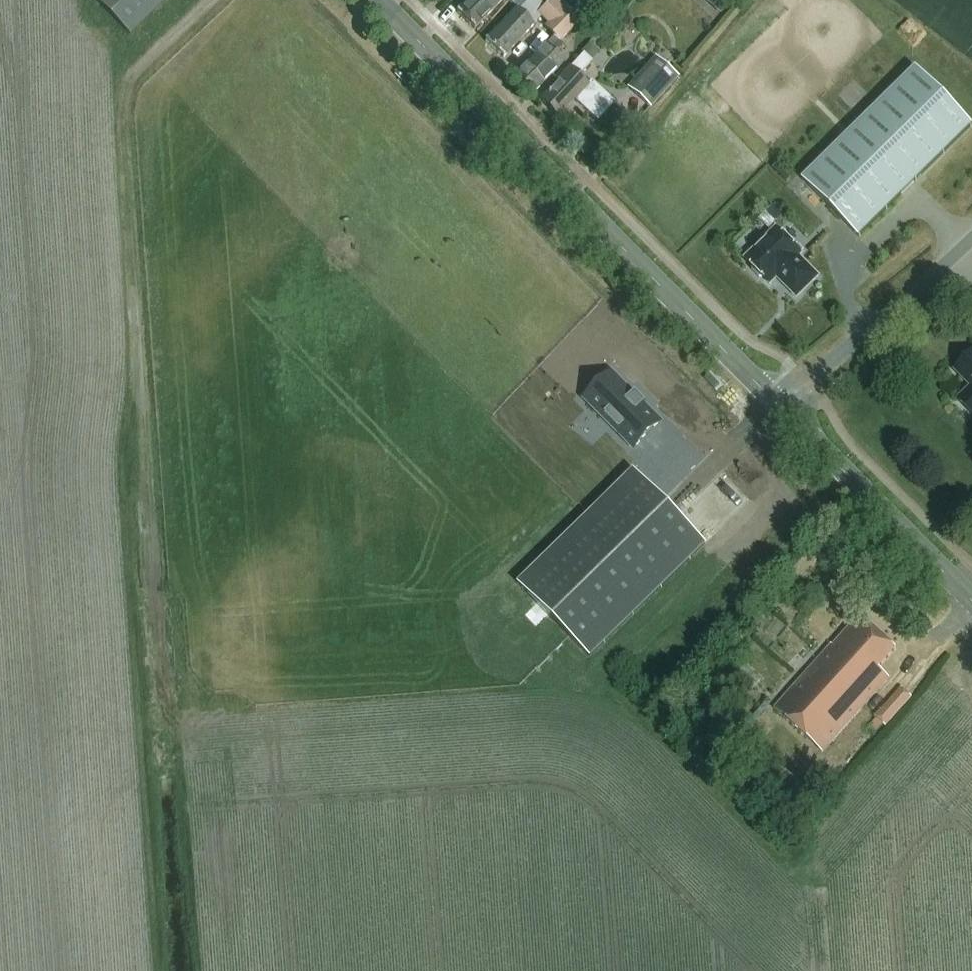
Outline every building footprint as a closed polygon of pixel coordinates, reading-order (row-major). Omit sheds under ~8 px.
[(129,36),(165,0),(93,0),(129,36)] [(456,14),(474,31),(503,0),(469,0),(456,14)] [(565,9),(548,26),(544,30),(553,40),(515,78),(533,95),(564,63),(555,55),(563,47),(560,44),(580,24),(575,19),(590,4),(586,0),(566,0),(561,5),(565,9)] [(548,26),(565,9),(561,5),(556,0),(555,0),(538,17),(548,26)] [(536,20),(522,6),(485,43),(503,59),(534,27),(531,24),(536,20)] [(594,65),(586,57),(540,102),(558,119),(574,102),(597,125),(615,107),(593,84),(589,88),(580,79),(594,65)] [(648,106),(674,76),(657,60),(630,91),(648,106)] [(802,181),(858,239),(971,127),(971,125),(916,69),(802,181)] [(777,278),(797,299),(819,278),(798,257),(801,254),(776,229),(744,261),(750,268),(750,272),(757,279),(762,279),(769,286),(777,278)] [(955,371),(971,388),(958,401),(971,415),(971,353),(955,371)] [(612,375),(585,401),(634,450),(661,424),(644,407),(647,405),(636,394),(634,397),(612,375)] [(706,546),(634,473),(518,586),(590,659),(706,546)] [(870,626),(866,631),(856,622),(833,647),(832,646),(774,710),(822,753),(889,678),(878,670),(896,650),(870,626)]
